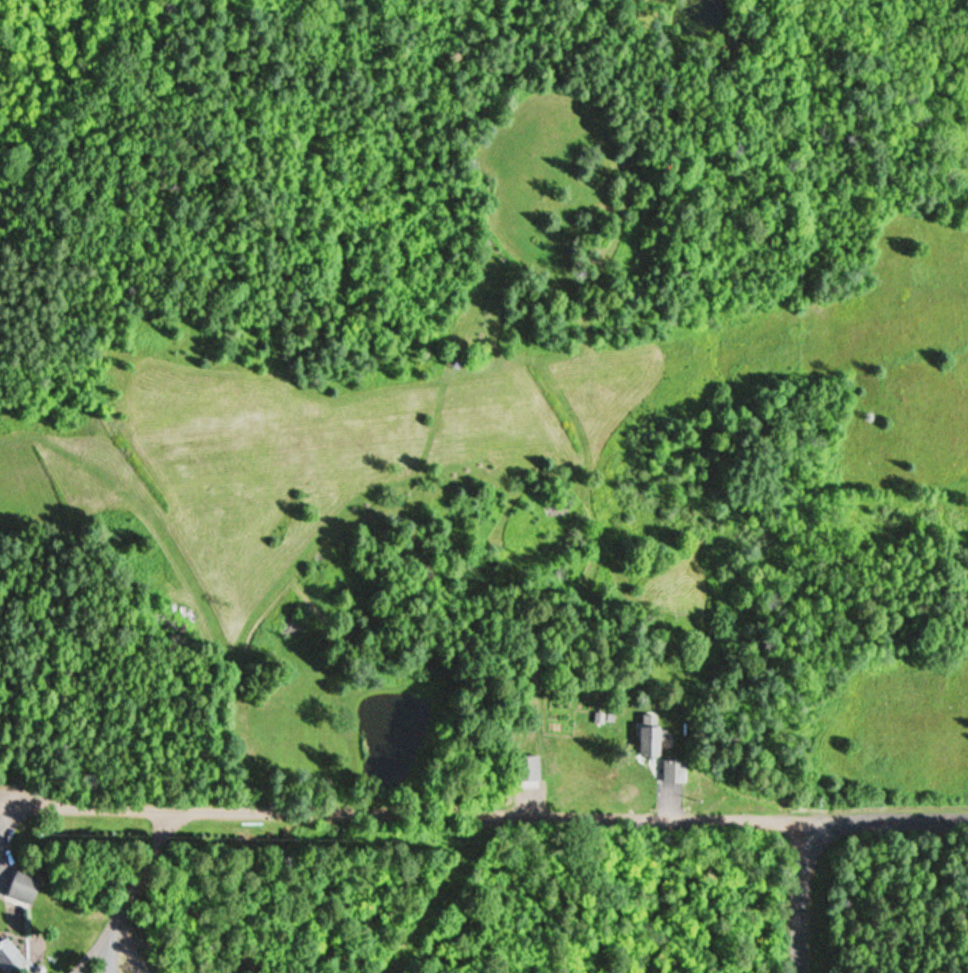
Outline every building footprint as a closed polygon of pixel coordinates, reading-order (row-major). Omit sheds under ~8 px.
[(631,726),(631,757),(651,757),(651,716),(637,716),(637,726),(631,726)] [(533,784),(533,757),(509,757),(509,784),(533,784)] [(657,783),(671,783),(671,761),(657,761),(657,783)] [(27,904),(36,878),(10,869),(1,894),(27,904)] [(0,938),(0,972),(3,972),(17,965),(0,938)]
